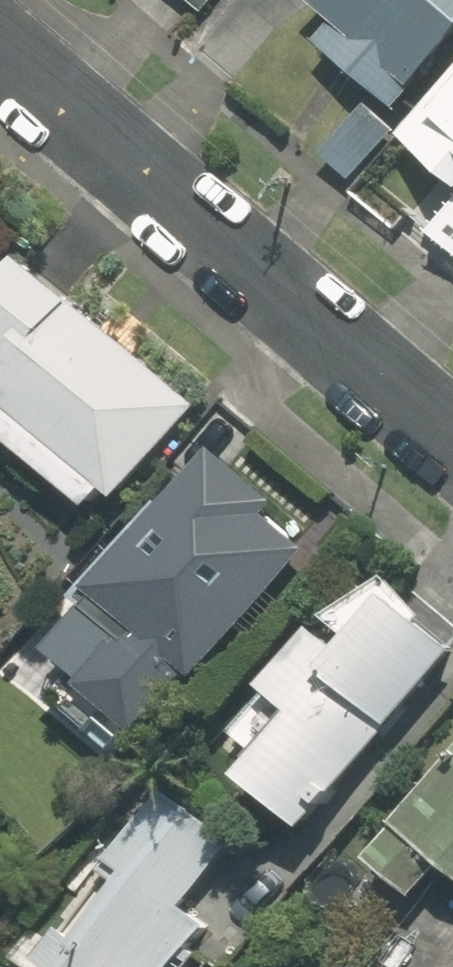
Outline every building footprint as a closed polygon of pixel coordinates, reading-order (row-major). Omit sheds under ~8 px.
[(199,10),(207,0),(187,0),(199,10)] [(395,112),(452,43),(452,0),(310,0),(309,1),(333,22),(314,44),(395,112)] [(401,138),(452,183),(452,77),(401,138)] [(97,506),(191,396),(21,250),(0,274),(0,423),(97,506)] [(66,682),(131,739),(305,541),(202,451),(81,589),(119,622),(66,682)] [(302,831),(452,664),(452,644),(383,582),(324,615),(351,639),(340,651),(313,627),(258,688),(285,712),(233,769),(302,831)] [(452,872),(452,750),(360,852),(412,899),(444,863),(452,872)] [(167,790),(35,960),(44,966),(170,966),(203,924),(182,908),(234,841),(167,790)]
